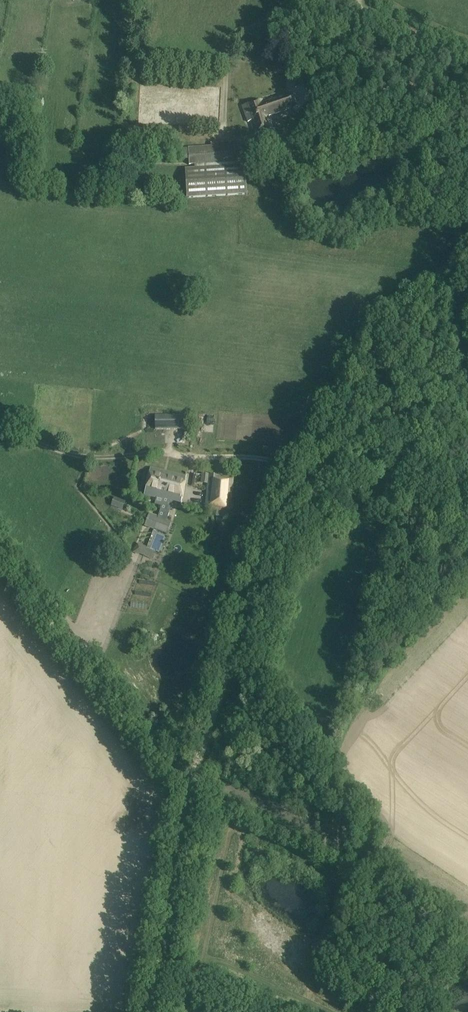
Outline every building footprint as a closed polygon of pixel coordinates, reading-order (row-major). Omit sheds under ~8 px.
[(292,108),(291,105),(287,95),(263,103),(262,100),(242,106),(248,122),(250,121),(254,134),(272,128),(268,116),(292,108)] [(287,136),(278,137),(280,152),(281,151),(281,158),(290,158),(287,136)] [(211,147),(188,148),(189,165),(194,165),(195,169),(185,169),(187,199),(245,195),(243,142),(211,145),(211,147)] [(187,415),(187,416),(155,416),(155,428),(186,428),(186,423),(193,423),(193,415),(187,415)] [(185,477),(151,468),(144,495),(163,500),(158,517),(150,515),(146,526),(167,534),(171,523),(167,521),(173,501),(181,503),(185,477)] [(217,476),(209,475),(208,485),(206,507),(230,513),(233,478),(217,476)] [(122,509),(124,502),(114,498),(112,505),(122,509)] [(153,560),(156,552),(138,544),(134,552),(153,560)]
